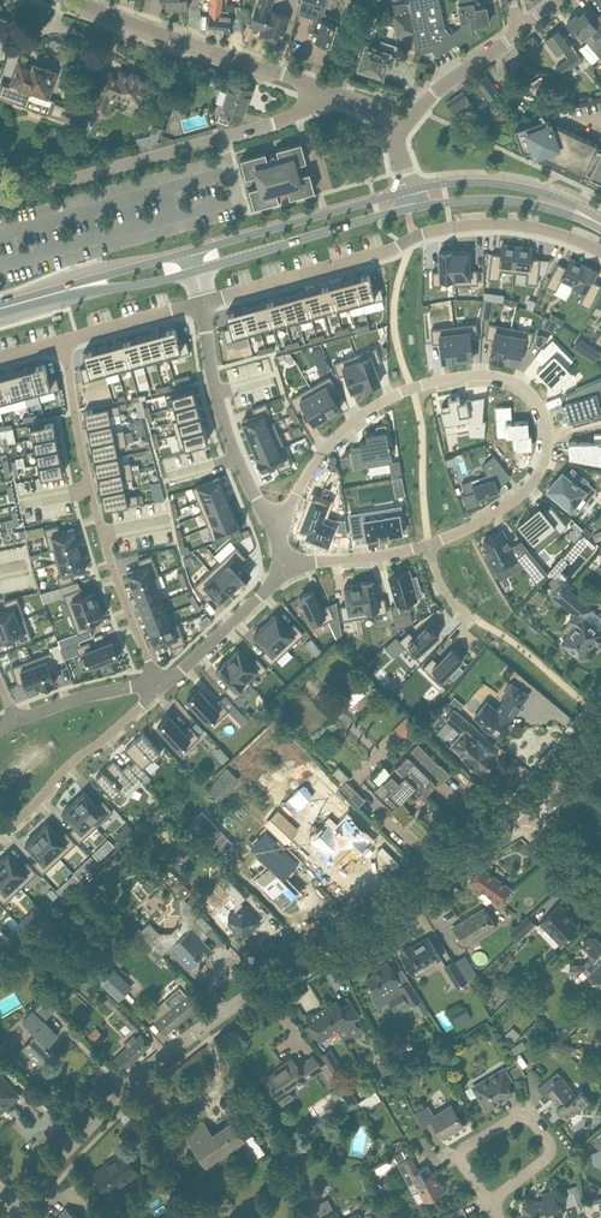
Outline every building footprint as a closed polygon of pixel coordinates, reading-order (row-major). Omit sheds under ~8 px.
[(166,9),(188,8),(188,0),(166,0),(166,9)] [(208,29),(230,32),(230,29),(231,27),(231,20),(232,17),(232,14),(220,12),(222,0),(211,0),(209,17),(208,29)] [(258,5),(257,5),(250,25),(262,29),(261,32),(280,39),(289,16),(269,9),(272,0),(259,0),(258,5)] [(316,0),(316,3),(305,0),(302,0),(298,13),(313,18),(311,25),(314,26),(312,33),(315,35),(314,40),(330,45),(331,41),(338,43),(342,31),(335,29),(338,18),(323,13),(326,3),(316,0)] [(412,17),(419,52),(432,49),(435,54),(455,41),(450,33),(445,25),(439,0),(408,0),(412,17)] [(460,4),(458,4),(461,24),(450,33),(455,41),(473,30),(472,26),(488,23),(485,5),(481,6),(480,0),(477,1),(477,0),(459,0),(460,4)] [(415,32),(410,10),(393,14),(397,36),(415,32)] [(567,21),(570,24),(574,30),(577,28),(583,36),(593,50),(599,46),(600,44),(600,18),(599,15),(598,16),(597,15),(591,20),(584,11),(578,15),(577,13),(567,21)] [(8,18),(0,15),(0,41),(4,30),(8,18)] [(545,38),(547,40),(551,45),(550,46),(557,55),(563,51),(568,57),(563,62),(556,67),(565,79),(572,74),(569,70),(584,58),(566,34),(565,34),(560,27),(545,38)] [(386,63),(390,64),(393,56),(395,56),(399,46),(381,41),(378,51),(364,47),(364,48),(360,47),(358,53),(363,54),(359,67),(362,68),(361,71),(371,74),(371,71),(382,74),(386,63)] [(522,55),(509,64),(515,72),(518,69),(524,78),(532,72),(526,64),(527,62),(522,55)] [(31,91),(49,97),(54,83),(58,72),(34,63),(33,65),(19,60),(15,72),(11,83),(3,80),(0,87),(0,96),(25,105),(31,91)] [(91,108),(109,114),(112,105),(124,109),(127,103),(137,107),(143,91),(147,80),(121,71),(119,76),(104,70),(100,81),(97,91),(91,108)] [(459,117),(486,97),(490,102),(500,95),(486,74),(447,101),(459,117)] [(223,105),(218,119),(227,122),(230,115),(241,119),(252,88),(231,81),(230,85),(228,90),(223,105)] [(75,107),(53,99),(48,113),(70,121),(75,107)] [(548,116),(526,124),(515,128),(523,152),(533,148),(535,154),(543,151),(543,153),(584,172),(586,167),(589,169),(598,150),(595,149),(597,143),(557,125),(557,126),(552,127),(548,116)] [(249,187),(254,206),(279,199),(276,187),(287,184),(290,196),(315,189),(309,170),(303,172),(299,161),(306,159),(301,141),(277,147),(280,159),(278,160),(278,158),(270,160),(271,162),(269,162),(266,150),(241,157),(246,176),(253,174),(256,185),(249,187)] [(600,151),(598,150),(589,169),(592,170),(589,175),(600,181),(600,151)] [(492,252),(489,278),(499,280),(500,270),(514,271),(517,245),(502,243),(501,253),(493,252),(492,252)] [(517,245),(514,271),(528,273),(527,283),(537,284),(540,258),(538,257),(531,257),(532,247),(517,245)] [(469,249),(454,250),(455,281),(455,284),(478,283),(477,269),(470,269),(469,249)] [(440,270),(432,270),(433,285),(441,284),(441,281),(455,281),(454,250),(439,251),(440,270)] [(557,262),(546,285),(555,290),(561,279),(573,285),(574,285),(584,264),(571,257),(566,266),(557,262)] [(572,287),(585,294),(580,303),(589,308),(600,285),(600,284),(597,282),(593,280),(598,271),(584,264),(574,285),(573,285),(572,287)] [(369,272),(356,276),(363,304),(384,298),(381,285),(373,287),(369,272)] [(356,276),(342,280),(350,308),(363,304),(356,276)] [(342,280),(329,283),(336,309),(349,305),(349,308),(350,308),(342,280)] [(329,283),(317,287),(324,312),(336,309),(329,283)] [(317,287),(304,290),(311,316),(324,312),(317,287)] [(304,290),(292,294),(299,319),(311,316),(304,290)] [(494,292),(484,291),(484,300),(493,300),(494,292)] [(292,294),(279,297),(286,322),(299,319),(292,294)] [(279,297),(267,301),(274,326),(286,322),(279,297)] [(533,309),(536,300),(529,298),(526,307),(533,309)] [(267,301),(253,304),(261,332),(262,332),(261,329),(274,326),(267,301)] [(253,304),(240,308),(248,336),(261,332),(253,304)] [(230,326),(223,328),(227,342),(248,336),(240,308),(226,312),(230,326)] [(476,323),(454,326),(458,359),(473,357),(470,338),(478,337),(476,323)] [(489,323),(486,336),(493,338),(489,357),(504,360),(511,327),(489,323)] [(175,326),(161,330),(168,358),(190,352),(186,338),(179,340),(175,326)] [(454,326),(431,328),(433,342),(440,341),(443,361),(458,359),(454,326)] [(511,327),(504,360),(519,363),(523,344),(530,346),(533,332),(511,327)] [(161,330),(148,333),(156,361),(168,358),(161,330)] [(148,333),(136,337),(143,365),(156,361),(148,333)] [(537,333),(535,343),(543,345),(549,336),(537,333)] [(136,337),(123,340),(131,368),(143,365),(136,337)] [(574,347),(580,351),(596,361),(600,354),(600,352),(593,347),(586,342),(584,341),(579,338),(574,347)] [(123,340),(111,344),(118,372),(131,368),(123,340)] [(553,358),(539,372),(558,390),(575,373),(557,356),(563,349),(553,340),(544,350),(553,358)] [(111,344),(98,347),(106,375),(118,372),(111,344)] [(87,365),(80,367),(84,381),(106,375),(98,347),(83,351),(87,365)] [(310,352),(315,359),(324,354),(319,347),(310,352)] [(377,347),(355,354),(366,386),(381,381),(374,363),(381,360),(377,347)] [(290,351),(284,353),(286,360),(294,358),(290,351)] [(355,354),(334,362),(339,375),(346,373),(352,391),(366,386),(355,354)] [(31,366),(38,394),(60,388),(57,374),(49,376),(45,361),(30,365),(30,366),(31,366)] [(17,370),(25,398),(38,394),(31,366),(30,366),(17,370)] [(4,373),(12,401),(25,398),(17,370),(4,373)] [(0,374),(0,405),(12,401),(4,373),(0,374)] [(177,386),(184,384),(181,375),(174,377),(177,386)] [(330,375),(310,386),(327,416),(340,408),(331,391),(337,387),(330,375)] [(562,402),(568,421),(572,420),(574,425),(592,420),(591,414),(600,411),(600,405),(599,397),(600,397),(600,377),(576,388),(579,398),(562,402)] [(193,386),(165,393),(169,408),(175,406),(174,406),(197,399),(193,386)] [(310,386),(291,397),(298,410),(304,406),(314,423),(327,416),(310,386)] [(444,405),(436,406),(438,413),(437,414),(442,438),(451,436),(448,426),(465,422),(469,439),(481,436),(483,425),(478,424),(475,410),(468,411),(466,400),(456,402),(455,397),(442,400),(444,405)] [(139,399),(135,400),(136,407),(144,405),(142,399),(139,399)] [(197,399),(174,406),(175,406),(178,418),(178,419),(201,413),(197,399)] [(256,414),(242,420),(248,433),(269,424),(269,423),(267,419),(264,412),(269,410),(266,402),(253,407),(256,414)] [(87,428),(112,423),(110,415),(121,413),(120,408),(119,404),(84,411),(87,428)] [(509,404),(493,404),(494,435),(510,434),(510,447),(527,447),(526,419),(510,420),(509,404)] [(369,439),(360,441),(363,457),(377,455),(375,447),(400,443),(396,425),(397,425),(395,412),(385,414),(386,420),(374,422),(375,430),(368,431),(369,439)] [(176,419),(172,420),(176,434),(204,426),(201,413),(178,419),(178,418),(176,419)] [(31,439),(33,438),(56,433),(53,419),(28,425),(31,439)] [(269,424),(248,433),(252,445),(279,433),(274,421),(269,423),(269,424)] [(91,444),(126,437),(125,432),(124,428),(113,430),(112,423),(87,428),(91,444)] [(144,426),(136,428),(137,434),(146,433),(144,426)] [(204,426),(176,434),(180,447),(208,440),(204,426)] [(567,444),(569,459),(600,464),(600,451),(600,449),(600,432),(592,433),(593,441),(567,444)] [(36,450),(59,446),(56,433),(33,438),(36,450)] [(279,433),(252,445),(257,457),(284,445),(279,433)] [(127,441),(126,437),(91,444),(94,460),(118,455),(117,447),(127,445),(127,441)] [(284,445),(257,457),(263,469),(276,463),(279,470),(292,465),(284,445)] [(61,458),(59,446),(36,450),(39,463),(61,458)] [(416,446),(406,450),(412,466),(422,463),(416,446)] [(471,479),(462,482),(465,493),(462,494),(462,496),(463,496),(467,507),(480,503),(478,498),(484,496),(499,491),(495,479),(507,470),(494,454),(483,463),(487,476),(472,481),(471,479)] [(94,460),(97,476),(132,469),(131,464),(131,461),(120,463),(118,455),(94,460)] [(61,458),(39,463),(41,476),(64,472),(61,458)] [(132,469),(97,476),(101,492),(125,488),(124,480),(134,478),(133,474),(132,469)] [(551,494),(570,510),(581,498),(586,502),(593,493),(584,486),(586,484),(574,474),(569,481),(562,475),(556,482),(555,481),(546,491),(551,495),(551,494)] [(219,476),(192,487),(198,500),(225,489),(219,476)] [(393,479),(395,487),(404,485),(402,478),(393,479)] [(125,488),(101,492),(104,509),(139,502),(138,495),(137,493),(127,495),(125,488)] [(225,489),(198,500),(203,513),(230,502),(225,489)] [(314,494),(302,524),(310,527),(308,532),(327,540),(330,533),(349,534),(346,517),(334,516),(322,512),(327,500),(314,494)] [(230,502),(203,513),(208,526),(235,515),(230,502)] [(365,510),(347,513),(350,532),(363,530),(364,536),(400,531),(397,516),(400,516),(398,504),(383,507),(384,512),(383,513),(383,514),(366,516),(365,510)] [(532,511),(517,523),(531,540),(533,543),(533,542),(537,547),(546,540),(542,535),(555,525),(560,531),(568,525),(551,505),(545,511),(540,505),(532,511)] [(235,515),(208,526),(213,539),(240,528),(235,515)] [(570,523),(580,535),(583,531),(582,530),(584,528),(574,520),(570,523)] [(50,549),(78,541),(74,527),(60,532),(58,524),(44,528),(50,549)] [(33,528),(26,529),(28,536),(35,535),(33,528)] [(487,546),(484,548),(500,578),(504,576),(510,573),(508,563),(517,559),(504,534),(501,535),(499,532),(484,540),(487,546)] [(57,562),(82,554),(78,541),(50,549),(50,550),(53,549),(57,562)] [(236,546),(220,561),(240,582),(251,572),(241,561),(246,556),(236,546)] [(539,569),(543,566),(528,548),(520,556),(533,572),(538,568),(539,569)] [(86,568),(82,554),(57,562),(60,574),(58,575),(60,583),(74,579),(72,573),(86,568)] [(127,571),(132,584),(154,576),(159,574),(151,554),(138,559),(141,566),(127,571)] [(220,561),(210,570),(230,591),(240,582),(220,561)] [(210,570),(195,585),(204,595),(210,590),(220,601),(230,591),(210,570)] [(409,570),(389,576),(397,604),(417,599),(417,597),(414,587),(420,586),(417,575),(411,577),(409,570)] [(154,576),(132,584),(137,596),(158,588),(154,576)] [(553,591),(561,582),(555,577),(547,586),(553,591)] [(374,580),(359,582),(365,615),(387,611),(385,597),(377,599),(374,580)] [(348,604),(340,605),(343,619),(365,615),(359,582),(344,585),(348,604)] [(553,591),(550,594),(574,615),(575,613),(582,619),(583,618),(584,619),(592,610),(580,599),(561,582),(553,591)] [(71,613),(98,603),(97,600),(93,591),(84,594),(82,587),(63,594),(71,613)] [(163,600),(158,588),(137,596),(141,608),(163,600)] [(314,589),(300,595),(313,626),(335,616),(329,604),(322,607),(314,589)] [(189,596),(192,603),(197,600),(193,594),(189,596)] [(19,619),(15,606),(20,604),(17,596),(4,601),(6,608),(0,610),(0,626),(19,619)] [(146,621),(168,612),(163,600),(141,608),(146,621)] [(197,600),(192,603),(196,609),(200,606),(197,600)] [(103,616),(98,603),(71,613),(78,633),(96,627),(94,620),(103,616)] [(172,624),(168,612),(146,621),(151,633),(172,624)] [(276,613),(265,624),(288,648),(304,633),(295,622),(289,627),(276,613)] [(569,620),(576,626),(562,643),(571,650),(580,658),(588,648),(587,648),(593,641),(599,646),(600,644),(600,635),(600,634),(600,633),(584,619),(583,618),(582,619),(575,613),(569,620)] [(203,621),(207,624),(212,619),(209,616),(203,621)] [(19,619),(0,626),(0,642),(16,636),(19,643),(32,639),(25,617),(19,619)] [(172,624),(151,633),(156,645),(168,641),(169,640),(172,647),(185,642),(178,622),(172,624)] [(409,630),(399,640),(415,657),(439,634),(429,623),(414,636),(409,630)] [(265,624),(254,634),(267,648),(262,653),(271,664),(288,648),(265,624)] [(84,652),(90,666),(119,655),(117,652),(120,651),(117,642),(114,643),(113,640),(92,648),(89,641),(76,646),(79,654),(84,652)] [(318,646),(311,651),(316,656),(322,651),(318,646)] [(433,656),(423,666),(440,682),(463,658),(452,647),(438,661),(433,656)] [(239,648),(228,658),(249,681),(249,680),(259,671),(261,673),(267,667),(258,657),(252,662),(239,648)] [(32,658),(42,686),(55,681),(52,672),(58,669),(52,651),(32,658)] [(361,653),(357,656),(362,662),(366,659),(361,653)] [(41,686),(42,686),(32,658),(12,666),(19,684),(26,681),(29,690),(41,686)] [(228,658),(217,669),(230,683),(224,688),(234,698),(251,682),(249,680),(249,681),(228,658)] [(347,681),(352,686),(357,682),(352,677),(347,681)] [(366,682),(371,687),(376,683),(371,677),(366,682)] [(474,715),(483,722),(500,736),(512,721),(509,718),(512,714),(514,714),(527,694),(517,688),(511,684),(506,692),(508,694),(505,698),(498,709),(487,700),(474,715)] [(393,685),(388,691),(391,694),(397,689),(393,685)] [(189,696),(187,699),(211,725),(229,709),(219,699),(214,704),(199,687),(196,690),(194,688),(187,694),(189,696)] [(455,696),(449,703),(454,708),(458,711),(464,704),(455,696)] [(445,718),(435,731),(452,745),(464,755),(463,756),(479,770),(480,769),(483,771),(497,755),(494,753),(495,751),(479,738),(477,739),(464,728),(470,721),(458,711),(454,708),(445,718)] [(247,710),(243,714),(249,720),(253,716),(247,710)] [(185,731),(170,714),(158,726),(182,752),(200,736),(190,726),(185,731)] [(391,732),(400,741),(418,724),(408,714),(391,732)] [(136,760),(130,765),(130,766),(141,777),(147,771),(143,767),(161,751),(143,732),(125,749),(136,760)] [(372,791),(396,815),(404,824),(415,815),(402,799),(416,785),(425,794),(426,794),(427,794),(428,795),(429,794),(430,794),(431,794),(432,793),(429,790),(436,783),(437,784),(450,772),(441,763),(439,765),(417,743),(391,769),(393,771),(372,791)] [(130,766),(130,765),(128,763),(123,769),(114,759),(96,776),(113,795),(119,790),(123,794),(141,777),(130,766)] [(209,789),(220,799),(238,781),(226,771),(209,789)] [(348,806),(316,775),(310,781),(313,785),(311,787),(329,804),(333,801),(343,811),(348,806)] [(350,796),(357,789),(347,780),(340,787),(350,796)] [(85,791),(74,801),(96,826),(113,810),(100,795),(94,801),(85,791)] [(96,826),(74,801),(63,811),(76,825),(70,830),(80,841),(96,826)] [(153,813),(153,822),(167,809),(162,805),(153,813)] [(202,811),(192,822),(223,853),(233,843),(202,811)] [(281,813),(269,825),(288,843),(299,831),(281,813)] [(585,821),(580,816),(575,821),(580,826),(585,821)] [(331,836),(320,847),(338,864),(353,849),(356,852),(365,842),(363,840),(363,839),(346,821),(337,830),(336,828),(330,835),(331,836)] [(37,833),(59,857),(76,842),(66,831),(61,836),(48,822),(37,833)] [(128,822),(122,827),(127,833),(133,828),(128,822)] [(43,872),(59,857),(37,833),(26,843),(39,857),(33,862),(43,872)] [(268,838),(259,848),(268,856),(266,857),(272,863),(273,861),(278,866),(271,873),(269,872),(259,882),(285,907),(299,892),(285,879),(290,873),(291,874),(297,868),(276,848),(279,845),(270,836),(269,835),(267,837),(268,838)] [(109,838),(93,853),(99,860),(101,858),(115,845),(109,838)] [(0,860),(0,865),(21,887),(37,872),(28,861),(22,866),(9,852),(0,860)] [(89,857),(82,864),(88,871),(95,864),(89,857)] [(0,865),(0,898),(4,902),(21,887),(0,865)] [(488,905),(492,899),(500,904),(505,897),(512,887),(481,866),(470,881),(476,885),(483,890),(479,896),(485,900),(483,902),(488,905)] [(235,896),(241,902),(251,892),(242,883),(236,877),(230,871),(224,877),(230,882),(226,887),(227,888),(235,896)] [(74,873),(56,889),(62,895),(79,878),(74,873)] [(174,879),(169,884),(182,896),(184,898),(190,892),(191,890),(179,878),(175,878),(174,879)] [(36,906),(42,913),(44,911),(38,904),(36,906)] [(228,925),(234,930),(234,934),(250,934),(250,930),(260,920),(256,917),(243,904),(235,912),(233,914),(228,914),(228,925)] [(548,926),(554,933),(552,935),(560,943),(568,935),(577,926),(565,914),(566,912),(559,905),(540,922),(545,928),(548,926)] [(181,959),(181,958),(190,966),(190,967),(191,967),(192,967),(193,967),(193,966),(199,960),(200,960),(200,959),(200,958),(199,958),(199,957),(197,955),(203,949),(209,955),(212,951),(213,951),(213,950),(213,949),(213,948),(212,948),(208,943),(207,945),(203,940),(207,936),(207,935),(208,935),(208,934),(208,933),(207,932),(212,928),(199,914),(190,906),(184,912),(188,916),(182,932),(175,940),(170,941),(168,939),(165,943),(169,947),(181,959)] [(496,925),(491,917),(484,907),(453,927),(464,945),(496,925)] [(511,932),(517,939),(535,923),(528,916),(511,932)] [(26,928),(28,926),(21,919),(19,921),(26,928)] [(139,932),(155,948),(164,938),(158,932),(148,922),(139,932)] [(600,940),(596,933),(589,935),(583,940),(584,940),(584,946),(583,947),(588,952),(588,958),(583,963),(570,962),(570,969),(583,970),(588,975),(588,981),(594,981),(594,975),(600,970),(600,940)] [(409,945),(401,950),(402,953),(401,953),(408,963),(414,974),(441,957),(428,937),(411,947),(409,945)] [(469,983),(478,975),(465,954),(455,961),(467,981),(467,980),(469,983)] [(454,960),(445,966),(458,986),(467,981),(455,961),(454,960)] [(366,979),(369,984),(370,984),(366,986),(371,994),(389,983),(391,985),(399,980),(388,962),(379,967),(381,969),(366,979)] [(109,963),(96,976),(119,999),(132,985),(109,963)] [(421,999),(409,979),(399,986),(411,1005),(415,1002),(424,1017),(430,1013),(421,999)] [(187,995),(180,987),(164,1000),(171,1008),(156,1021),(158,1023),(166,1032),(196,1007),(189,997),(187,995)] [(45,997),(23,1020),(37,1033),(24,1047),(33,1055),(41,1064),(54,1051),(47,1044),(58,1033),(43,1019),(55,1007),(45,997)] [(337,1000),(324,1007),(329,1016),(338,1030),(344,1038),(352,1033),(346,1025),(354,1020),(360,1016),(356,1011),(350,1001),(341,1006),(337,1000)] [(119,1004),(114,1010),(116,1011),(115,1012),(121,1017),(120,1017),(134,1031),(142,1024),(127,1010),(120,1003),(119,1004)] [(308,1014),(305,1016),(311,1026),(312,1027),(320,1041),(338,1030),(329,1016),(324,1007),(309,1016),(308,1014)] [(461,1015),(454,1019),(457,1025),(471,1018),(465,1007),(459,1010),(461,1015)] [(99,1030),(96,1027),(88,1035),(91,1038),(99,1030)] [(506,1034),(512,1040),(520,1033),(514,1027),(506,1034)] [(134,1035),(125,1043),(127,1046),(113,1059),(123,1070),(151,1044),(141,1033),(137,1037),(134,1035)] [(332,1070),(341,1065),(330,1049),(322,1054),(332,1070)] [(292,1058),(284,1063),(285,1064),(265,1078),(277,1095),(304,1076),(306,1079),(322,1067),(313,1055),(298,1066),(292,1058)] [(522,1073),(517,1065),(511,1069),(515,1077),(522,1073)] [(480,1082),(482,1087),(481,1091),(477,1093),(486,1109),(499,1101),(497,1099),(503,1096),(504,1098),(512,1093),(506,1083),(511,1080),(504,1068),(480,1082)] [(11,1101),(18,1093),(9,1084),(0,1075),(0,1111),(11,1101)] [(556,1106),(570,1123),(565,1115),(573,1109),(575,1112),(581,1112),(582,1107),(590,1100),(582,1090),(576,1094),(561,1076),(555,1080),(552,1076),(547,1080),(538,1087),(545,1096),(552,1097),(558,1105),(556,1106)] [(346,1080),(330,1091),(339,1106),(332,1110),(336,1116),(358,1102),(354,1095),(346,1080)] [(364,1109),(383,1099),(377,1089),(359,1100),(364,1109)] [(516,1093),(508,1097),(513,1107),(521,1103),(516,1093)] [(433,1120),(443,1137),(463,1124),(457,1114),(451,1102),(433,1112),(428,1104),(420,1108),(423,1112),(429,1122),(433,1120)] [(212,1133),(203,1120),(185,1132),(192,1142),(206,1164),(245,1137),(240,1129),(233,1119),(212,1133)] [(591,1139),(598,1148),(600,1146),(600,1145),(600,1131),(591,1139)] [(397,1152),(404,1147),(400,1139),(392,1143),(397,1152)] [(124,1151),(110,1160),(111,1162),(94,1174),(107,1192),(108,1191),(118,1205),(127,1199),(118,1185),(138,1171),(131,1161),(124,1151)] [(411,1157),(398,1163),(405,1177),(411,1175),(414,1181),(418,1188),(425,1201),(432,1196),(436,1198),(437,1194),(444,1190),(443,1189),(445,1184),(440,1183),(434,1171),(431,1172),(428,1165),(418,1170),(411,1157)] [(163,1190),(172,1183),(160,1166),(151,1173),(163,1190)] [(578,1184),(569,1187),(570,1193),(574,1192),(575,1194),(578,1203),(583,1202),(583,1201),(580,1192),(578,1184)] [(525,1215),(522,1215),(523,1217),(551,1217),(564,1214),(560,1204),(558,1205),(553,1190),(541,1193),(544,1201),(539,1203),(537,1201),(522,1205),(525,1215)] [(583,1201),(583,1202),(586,1214),(594,1217),(600,1215),(600,1198),(583,1201)] [(440,1217),(467,1217),(465,1215),(466,1214),(462,1205),(439,1217),(440,1217)] [(75,1214),(66,1207),(57,1217),(79,1217),(77,1217),(78,1217),(75,1214)]
